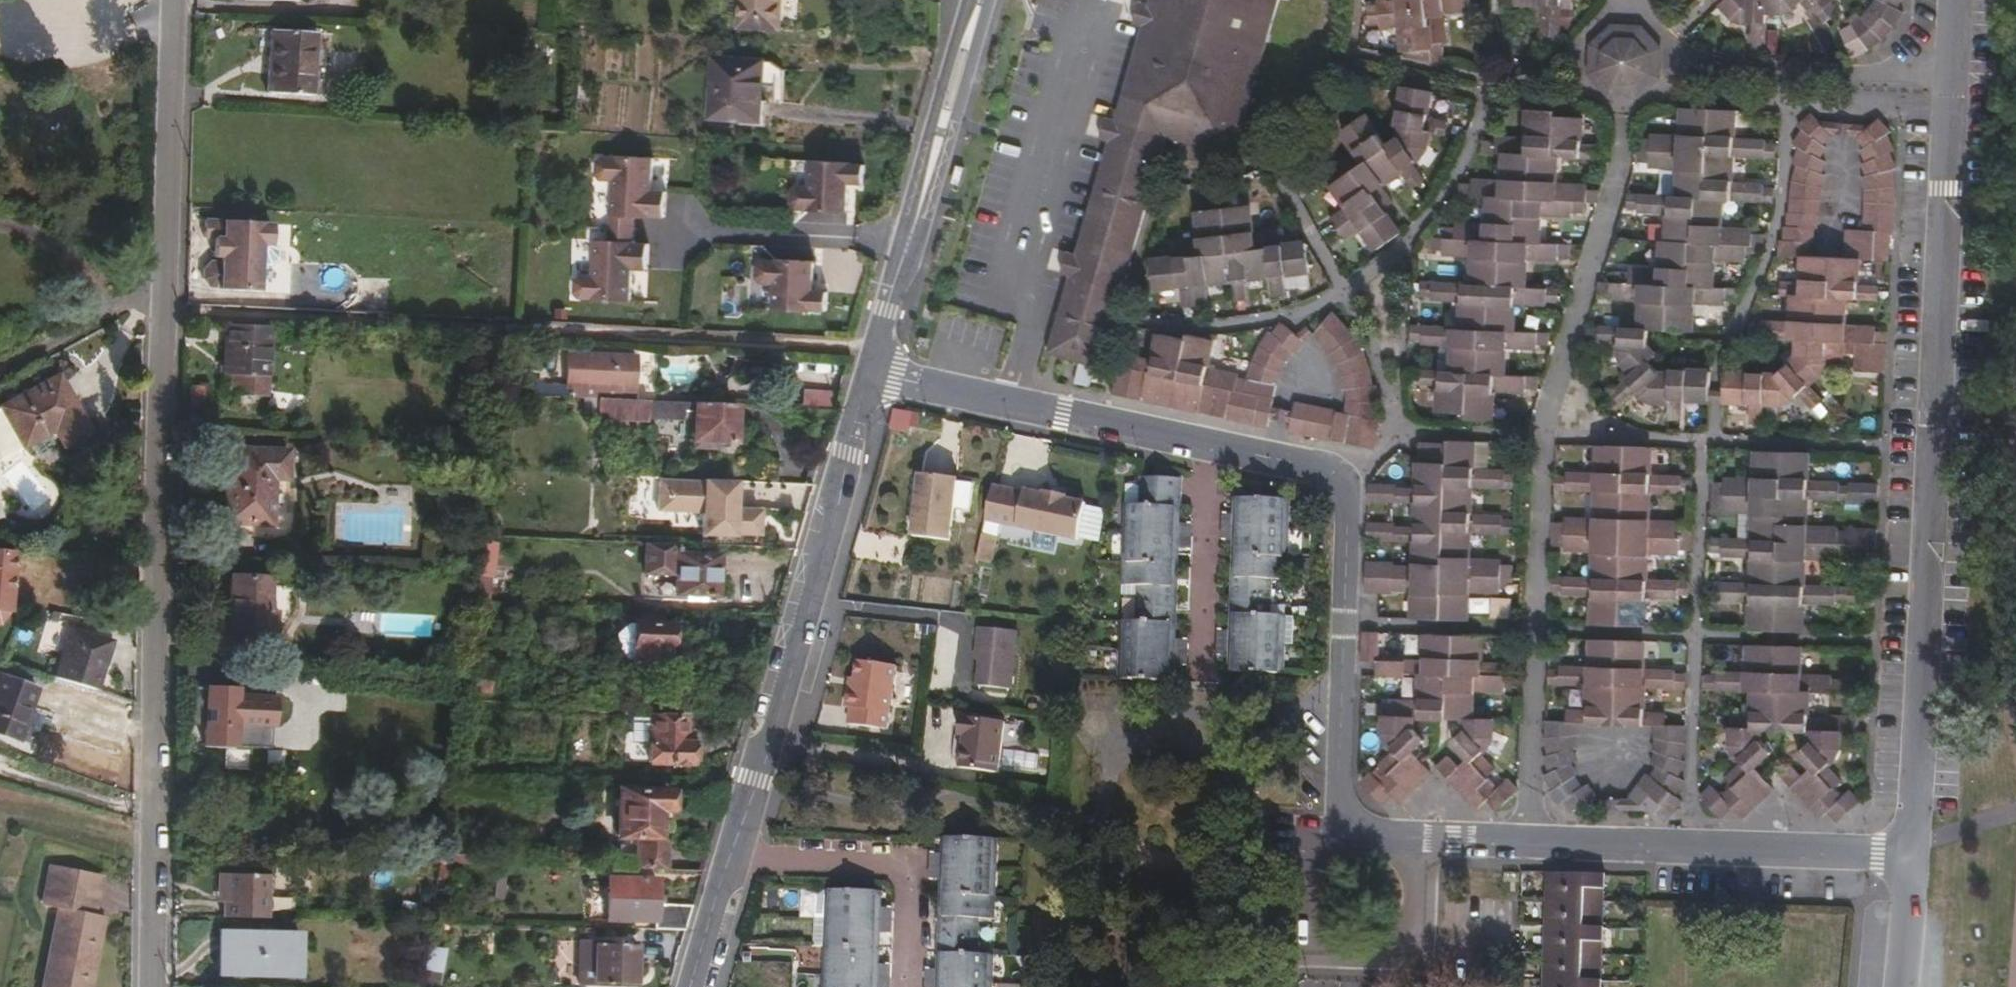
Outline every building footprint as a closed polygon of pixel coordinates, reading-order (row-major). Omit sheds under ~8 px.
[(737,27),(783,29),(785,0),(739,0),(737,27)] [(1125,144),(1131,125),(1167,0),(1153,0),(1152,5),(1141,3),(1135,25),(1145,28),(1117,121),(1107,119),(1102,140),(1111,142),(1078,257),(1068,253),(1062,275),(1072,278),(1050,354),(1063,358),(1125,144)] [(1283,0),(1167,0),(1131,125),(1171,136),(1200,144),(1249,115),(1283,0)] [(1425,0),(1397,0),(1397,2),(1385,3),(1385,6),(1366,7),(1367,17),(1426,12),(1425,0)] [(1471,5),(1470,0),(1425,0),(1426,12),(1430,51),(1430,57),(1443,56),(1441,45),(1445,45),(1442,13),(1458,12),(1458,6),(1471,5)] [(1561,0),(1523,0),(1530,0),(1530,6),(1545,7),(1543,39),(1547,39),(1546,49),(1558,50),(1561,11),(1561,0)] [(1561,11),(1572,12),(1572,2),(1577,2),(1577,0),(1561,0),(1561,11)] [(1767,0),(1724,0),(1722,2),(1730,12),(1734,15),(1744,20),(1753,20),(1753,34),(1755,34),(1754,52),(1764,52),(1767,10),(1767,0)] [(1818,0),(1767,0),(1767,10),(1787,10),(1794,6),(1802,0),(1810,9),(1812,8),(1825,21),(1832,16),(1818,0)] [(1832,16),(1838,10),(1829,0),(1818,0),(1832,16)] [(1897,9),(1882,0),(1877,0),(1872,9),(1895,25),(1903,12),(1897,9)] [(1901,0),(1882,0),(1897,9),(1901,0)] [(1883,38),(1895,25),(1872,9),(1863,18),(1883,38)] [(1430,51),(1426,12),(1367,17),(1368,25),(1388,24),(1387,27),(1400,26),(1403,53),(1430,51)] [(1883,38),(1863,18),(1854,26),(1870,49),(1883,38)] [(1870,49),(1854,26),(1842,32),(1855,58),(1870,49)] [(329,96),(330,31),(286,30),(286,95),(329,96)] [(1430,57),(1430,51),(1403,53),(1402,57),(1443,65),(1443,56),(1430,57)] [(759,121),(761,86),(776,86),(777,63),(772,59),(746,57),(714,56),(710,118),(759,121)] [(1447,120),(1427,116),(1432,88),(1403,83),(1396,122),(1401,124),(1430,130),(1446,132),(1447,120)] [(1551,152),(1553,112),(1554,106),(1533,106),(1533,118),(1528,118),(1527,133),(1496,133),(1496,136),(1484,136),(1483,150),(1510,150),(1531,151),(1551,152)] [(1708,154),(1711,107),(1690,107),(1689,120),(1684,120),(1683,136),(1652,135),(1652,139),(1642,139),(1641,150),(1708,154)] [(1736,139),(1736,123),(1731,123),(1732,108),(1711,107),(1708,154),(1730,154),(1778,156),(1778,145),(1767,145),(1767,141),(1736,139)] [(1387,144),(1364,112),(1342,129),(1357,152),(1340,164),(1346,173),(1354,167),(1386,145),(1387,144)] [(1580,140),(1581,113),(1553,112),(1551,152),(1601,154),(1601,141),(1580,140)] [(1832,134),(1813,113),(1801,126),(1805,129),(1823,143),(1832,134)] [(1864,148),(1886,134),(1889,131),(1879,117),(1857,137),(1864,148)] [(1426,146),(1429,137),(1430,130),(1401,124),(1400,134),(1387,144),(1386,145),(1402,168),(1414,185),(1424,178),(1412,161),(1421,154),(1426,146)] [(1165,156),(1171,136),(1131,125),(1125,144),(1165,156)] [(1823,143),(1805,129),(1796,143),(1802,147),(1820,157),(1827,146),(1823,143)] [(1893,151),(1886,134),(1864,148),(1862,149),(1866,162),(1890,152),(1893,151)] [(1103,369),(1165,156),(1125,144),(1063,358),(1103,369)] [(1380,184),(1402,168),(1386,145),(1354,167),(1377,199),(1383,209),(1393,201),(1380,184)] [(1822,173),(1827,161),(1820,157),(1802,147),(1794,163),(1799,165),(1822,173)] [(1529,196),(1531,151),(1510,150),(1510,164),(1504,163),(1504,179),(1472,178),(1472,181),(1461,181),(1461,193),(1496,195),(1517,195),(1529,196)] [(1706,198),(1708,154),(1641,150),(1640,161),(1650,162),(1650,167),(1681,168),(1681,184),(1686,184),(1686,197),(1697,198),(1706,198)] [(1587,183),(1555,181),(1556,166),(1550,165),(1551,152),(1531,151),(1529,196),(1585,198),(1597,198),(1597,187),(1587,187),(1587,183)] [(1895,168),(1890,152),(1866,162),(1864,163),(1867,175),(1892,169),(1895,168)] [(1733,183),(1734,168),(1729,168),(1730,154),(1708,154),(1706,198),(1718,199),(1775,201),(1776,190),(1764,189),(1765,185),(1733,183)] [(651,191),(653,158),(614,155),(614,157),(602,156),(596,161),(596,173),(601,178),(613,179),(613,190),(611,216),(634,217),(650,218),(650,217),(651,191)] [(846,214),(848,185),(863,186),(864,167),(849,166),(849,165),(810,162),(809,188),(796,188),(790,193),(790,204),(795,210),(807,211),(807,212),(846,214)] [(1822,186),(1825,175),(1822,173),(1799,165),(1794,181),(1822,186)] [(1377,199),(1354,167),(1346,173),(1332,182),(1347,205),(1330,219),(1337,228),(1377,199)] [(1895,185),(1892,169),(1867,175),(1863,176),(1866,189),(1895,185)] [(1821,199),(1822,186),(1794,181),(1793,198),(1821,199)] [(1896,196),(1895,185),(1866,189),(1866,202),(1895,203),(1896,196)] [(665,217),(666,192),(651,191),(650,217),(665,217)] [(1695,242),(1697,198),(1686,197),(1628,194),(1628,208),(1638,208),(1638,212),(1670,213),(1669,229),(1674,229),(1674,242),(1689,242),(1695,242)] [(1514,239),(1517,195),(1496,195),(1495,207),(1489,207),(1488,221),(1457,220),(1457,224),(1446,224),(1446,236),(1502,238),(1514,239)] [(1573,214),(1573,210),(1584,210),(1585,198),(1529,196),(1517,195),(1514,239),(1534,240),(1535,227),(1540,227),(1541,213),(1573,214)] [(1721,229),(1722,214),(1717,214),(1718,199),(1706,198),(1697,198),(1695,242),(1758,246),(1763,246),(1763,235),(1753,235),(1753,230),(1721,229)] [(1819,215),(1821,199),(1793,198),(1792,212),(1819,215)] [(1400,231),(1383,209),(1377,199),(1337,228),(1344,238),(1361,225),(1378,248),(1400,231)] [(1895,218),(1895,203),(1866,202),(1866,216),(1895,218)] [(1297,241),(1295,230),(1285,230),(1284,227),(1254,231),(1252,216),(1246,217),(1244,204),(1225,206),(1229,250),(1268,245),(1297,241)] [(1229,250),(1225,206),(1205,209),(1205,221),(1200,222),(1202,237),(1170,241),(1171,245),(1159,246),(1161,259),(1191,255),(1229,250)] [(1818,229),(1819,215),(1792,212),(1791,212),(1790,227),(1816,229),(1818,229)] [(634,229),(634,217),(611,216),(610,228),(634,229)] [(1894,232),(1895,218),(1866,216),(1865,231),(1877,231),(1890,231),(1894,232)] [(257,291),(259,264),(269,264),(276,260),(276,249),(269,245),(270,225),(260,224),(261,222),(204,220),(203,238),(220,239),(220,246),(215,246),(212,250),(212,256),(202,266),(202,278),(208,288),(218,288),(218,290),(257,291)] [(1814,243),(1816,229),(1790,227),(1787,227),(1786,242),(1811,243),(1814,243)] [(633,242),(634,229),(610,228),(610,241),(633,242)] [(1876,245),(1877,231),(1865,231),(1848,230),(1847,243),(1876,245)] [(1889,260),(1890,231),(1877,231),(1876,245),(1875,260),(1889,260)] [(1500,284),(1502,238),(1446,236),(1435,235),(1433,248),(1444,248),(1444,253),(1475,254),(1474,270),(1479,270),(1479,283),(1489,283),(1500,284)] [(1560,257),(1560,253),(1570,253),(1570,242),(1534,240),(1514,239),(1502,238),(1500,284),(1521,285),(1521,271),(1527,271),(1528,256),(1560,257)] [(630,303),(632,267),(633,244),(633,242),(610,241),(594,240),(593,276),(580,276),(575,281),(574,293),(579,299),(591,299),(591,301),(630,303)] [(1310,268),(1307,240),(1297,241),(1268,245),(1271,273),(1274,295),(1285,294),(1284,272),(1310,268)] [(1687,287),(1689,242),(1674,242),(1668,241),(1668,254),(1662,254),(1662,270),(1630,269),(1630,273),(1619,273),(1619,284),(1669,287),(1687,287)] [(1811,256),(1811,243),(1786,242),(1782,241),(1782,254),(1805,256),(1811,256)] [(1747,261),(1747,257),(1758,257),(1758,246),(1695,242),(1689,242),(1687,287),(1708,288),(1708,275),(1714,275),(1714,260),(1747,261)] [(1875,260),(1876,245),(1847,243),(1846,258),(1860,258),(1875,260)] [(648,267),(649,245),(633,244),(632,267),(648,267)] [(1271,273),(1268,245),(1229,250),(1232,278),(1235,299),(1246,298),(1244,277),(1271,273)] [(1232,278),(1229,250),(1191,255),(1197,304),(1209,302),(1206,281),(1232,278)] [(1197,304),(1191,255),(1161,259),(1151,259),(1156,287),(1182,284),(1185,306),(1197,304)] [(807,288),(808,258),(770,256),(770,257),(758,257),(752,262),(751,274),(756,280),(769,280),(767,306),(806,308),(806,307),(821,307),(822,289),(807,288)] [(1831,298),(1833,257),(1811,256),(1805,256),(1803,284),(1782,283),(1782,294),(1801,296),(1822,297),(1831,298)] [(1858,288),(1860,258),(1846,258),(1833,257),(1831,298),(1841,298),(1879,300),(1880,289),(1858,288)] [(1488,328),(1489,283),(1479,283),(1421,281),(1421,293),(1430,294),(1430,298),(1463,299),(1462,314),(1467,315),(1466,327),(1479,328),(1488,328)] [(1546,303),(1546,299),(1557,299),(1558,287),(1521,285),(1500,284),(1489,283),(1488,328),(1508,329),(1508,315),(1514,316),(1514,302),(1546,303)] [(1667,330),(1669,287),(1619,284),(1601,283),(1600,295),(1611,295),(1611,300),(1642,302),(1641,318),(1647,319),(1646,330),(1650,330),(1667,330)] [(1737,301),(1737,289),(1708,288),(1687,287),(1669,287),(1667,330),(1688,332),(1689,320),(1694,320),(1694,304),(1727,305),(1726,301),(1737,301)] [(1820,341),(1822,297),(1801,296),(1801,309),(1795,309),(1794,323),(1762,322),(1762,326),(1752,326),(1751,338),(1799,340),(1820,341)] [(1845,327),(1845,312),(1840,311),(1841,298),(1831,298),(1822,297),(1820,341),(1847,343),(1858,343),(1886,345),(1886,333),(1877,333),(1877,329),(1845,327)] [(1326,342),(1347,323),(1334,312),(1316,332),(1326,342)] [(1306,340),(1299,333),(1284,323),(1276,334),(1294,349),(1298,351),(1306,340)] [(1333,353),(1357,337),(1347,323),(1326,342),(1333,353)] [(269,398),(272,328),(230,325),(229,375),(239,374),(238,396),(269,398)] [(1316,332),(1309,325),(1299,333),(1306,340),(1316,332)] [(1477,371),(1479,328),(1466,327),(1412,325),(1411,337),(1420,337),(1420,342),(1452,343),(1452,358),(1457,358),(1457,371),(1467,371),(1477,371)] [(1504,359),(1504,345),(1538,346),(1538,342),(1548,343),(1548,331),(1508,329),(1488,328),(1479,328),(1477,371),(1499,373),(1499,359),(1504,359)] [(1650,361),(1657,355),(1650,347),(1650,330),(1646,330),(1600,328),(1600,340),(1621,341),(1620,352),(1625,363),(1636,375),(1650,361)] [(1294,349),(1276,334),(1273,331),(1262,346),(1287,359),(1294,349)] [(1208,368),(1211,353),(1206,351),(1209,338),(1189,333),(1188,340),(1180,378),(1190,380),(1205,383),(1219,385),(1233,388),(1248,391),(1250,380),(1238,378),(1239,374),(1208,368)] [(1180,378),(1188,340),(1160,335),(1154,361),(1136,357),(1133,367),(1136,368),(1150,371),(1163,374),(1176,377),(1180,378)] [(1366,354),(1357,337),(1333,353),(1339,363),(1366,354)] [(1847,355),(1847,343),(1820,341),(1799,340),(1798,357),(1789,366),(1808,387),(1821,375),(1826,363),(1826,355),(1847,355)] [(1885,360),(1886,345),(1858,343),(1857,360),(1885,360)] [(1287,359),(1262,346),(1255,361),(1281,372),(1287,359)] [(1344,376),(1371,370),(1366,354),(1339,363),(1344,376)] [(632,387),(634,362),(566,359),(565,383),(538,381),(537,391),(577,393),(577,383),(632,387)] [(1885,374),(1885,360),(1857,360),(1857,373),(1885,374)] [(1278,383),(1281,372),(1255,361),(1250,377),(1278,383)] [(1670,403),(1672,376),(1664,375),(1660,374),(1650,361),(1636,375),(1613,396),(1621,404),(1637,391),(1643,396),(1652,401),(1656,403),(1670,403)] [(1130,396),(1136,368),(1133,367),(1121,364),(1115,393),(1130,396)] [(1808,387),(1789,366),(1779,375),(1766,375),(1765,406),(1780,406),(1792,402),(1799,396),(1813,411),(1822,403),(1808,387)] [(1143,399),(1150,371),(1136,368),(1130,396),(1143,399)] [(1466,411),(1467,371),(1457,371),(1419,369),(1419,381),(1439,382),(1438,410),(1466,411)] [(1374,385),(1371,370),(1344,376),(1347,389),(1350,388),(1350,387),(1374,385)] [(1157,402),(1163,374),(1150,371),(1143,399),(1157,402)] [(1536,387),(1536,374),(1499,373),(1477,371),(1467,371),(1466,411),(1466,417),(1487,418),(1487,405),(1493,404),(1494,389),(1525,391),(1525,387),(1536,387)] [(1710,401),(1712,373),(1672,372),(1672,376),(1670,403),(1670,421),(1681,421),(1683,401),(1710,401)] [(238,396),(239,374),(229,375),(228,395),(238,396)] [(1171,405),(1176,377),(1163,374),(1157,402),(1171,405)] [(1765,406),(1766,375),(1726,374),(1726,402),(1753,403),(1753,425),(1764,425),(1765,406)] [(1185,408),(1190,380),(1180,378),(1176,377),(1171,405),(1185,408)] [(1275,396),(1278,383),(1250,377),(1250,380),(1248,391),(1261,394),(1275,396)] [(59,378),(0,413),(0,452),(4,459),(53,431),(65,448),(92,432),(59,378)] [(1200,411),(1205,383),(1190,380),(1185,408),(1200,411)] [(1213,414),(1219,385),(1205,383),(1200,411),(1213,414)] [(1227,417),(1233,388),(1219,385),(1213,414),(1227,417)] [(1378,401),(1377,385),(1374,385),(1350,387),(1350,388),(1350,401),(1378,401)] [(1241,420),(1248,391),(1233,388),(1227,417),(1241,420)] [(1256,424),(1261,394),(1248,391),(1241,420),(1256,424)] [(1271,417),(1273,405),(1275,396),(1261,394),(1256,424),(1270,427),(1271,417)] [(647,416),(648,399),(628,397),(626,414),(647,416)] [(675,417),(676,401),(648,399),(647,416),(675,417)] [(1376,419),(1378,401),(1350,401),(1349,413),(1354,414),(1368,417),(1376,419)] [(730,441),(733,405),(694,402),(691,446),(708,446),(708,440),(730,441)] [(1305,434),(1311,405),(1297,402),(1295,410),(1293,421),(1291,431),(1305,434)] [(1293,421),(1295,410),(1284,408),(1273,405),(1271,417),(1281,418),(1293,421)] [(1319,437),(1325,408),(1311,405),(1305,434),(1319,437)] [(906,430),(911,411),(895,408),(890,427),(906,430)] [(1333,440),(1339,411),(1325,408),(1319,437),(1333,440)] [(1348,443),(1354,414),(1349,413),(1339,411),(1333,440),(1348,443)] [(1362,446),(1368,417),(1354,414),(1348,443),(1362,446)] [(1375,449),(1381,420),(1376,419),(1368,417),(1362,446),(1375,449)] [(1509,477),(1509,472),(1478,471),(1479,456),(1474,456),(1475,442),(1452,441),(1452,444),(1450,486),(1472,487),(1520,490),(1520,477),(1509,477)] [(1450,486),(1452,444),(1425,443),(1424,463),(1423,463),(1422,490),(1401,489),(1401,487),(1373,485),(1372,501),(1420,503),(1449,503),(1450,486)] [(1624,493),(1626,446),(1606,446),(1605,460),(1600,460),(1600,475),(1567,474),(1567,478),(1557,478),(1556,490),(1604,492),(1624,493)] [(1651,478),(1651,462),(1647,461),(1648,448),(1626,446),(1624,493),(1646,494),(1692,495),(1692,483),(1684,482),(1684,479),(1651,478)] [(271,524),(274,449),(229,448),(227,522),(271,524)] [(1782,499),(1783,453),(1763,452),(1763,466),(1757,466),(1756,481),(1724,481),(1724,484),(1713,484),(1713,496),(1782,499)] [(1879,502),(1879,487),(1851,486),(1851,489),(1840,488),(1840,486),(1808,484),(1808,468),(1804,467),(1804,454),(1783,453),(1782,499),(1802,500),(1879,502)] [(953,540),(960,477),(923,473),(916,536),(953,540)] [(738,508),(739,480),(657,478),(656,512),(702,513),(701,536),(763,537),(764,509),(738,508)] [(1176,684),(1182,479),(1141,478),(1141,484),(1141,505),(1127,505),(1124,587),(1139,588),(1138,623),(1123,622),(1120,681),(1176,684)] [(1141,505),(1141,484),(1127,483),(1127,505),(1141,505)] [(1081,539),(1089,502),(1069,498),(1070,496),(1047,490),(1047,493),(1028,489),(1028,491),(995,484),(988,519),(1020,526),(1081,539)] [(1475,516),(1476,501),(1471,501),(1472,487),(1450,486),(1449,503),(1448,532),(1469,533),(1516,535),(1517,522),(1506,522),(1506,518),(1475,516)] [(1623,537),(1624,493),(1604,492),(1603,506),(1599,505),(1598,519),(1565,518),(1565,522),(1555,522),(1555,535),(1623,537)] [(1649,522),(1650,508),(1646,508),(1646,494),(1624,493),(1623,537),(1690,540),(1690,528),(1682,527),(1682,523),(1649,522)] [(1780,543),(1782,499),(1713,496),(1712,508),(1723,508),(1723,513),(1755,514),(1754,530),(1760,530),(1759,542),(1780,543)] [(1287,585),(1290,500),(1236,497),(1229,674),(1284,676),(1285,647),(1279,647),(1280,619),(1271,618),(1272,584),(1287,585)] [(1807,529),(1807,514),(1802,514),(1802,500),(1782,499),(1780,543),(1877,547),(1877,532),(1849,531),(1849,534),(1838,533),(1838,530),(1807,529)] [(1445,576),(1448,532),(1449,503),(1420,503),(1419,529),(1399,529),(1399,526),(1371,524),(1370,540),(1419,542),(1417,568),(1397,566),(1397,564),(1369,563),(1368,578),(1445,581),(1445,576)] [(1078,553),(1081,539),(1020,526),(1016,548),(1040,553),(1041,551),(1072,557),(1078,553)] [(493,574),(499,531),(489,530),(482,573),(493,574)] [(1473,561),(1474,545),(1469,545),(1469,533),(1448,532),(1445,576),(1514,579),(1514,567),(1504,567),(1504,562),(1473,561)] [(1621,581),(1623,537),(1555,535),(1555,546),(1564,546),(1564,551),(1596,552),(1596,567),(1600,567),(1600,580),(1621,581)] [(1690,551),(1690,540),(1623,537),(1621,581),(1643,582),(1643,569),(1647,569),(1648,554),(1680,555),(1680,551),(1690,551)] [(712,599),(714,558),(673,557),(674,543),(642,541),(640,577),(672,579),(672,598),(712,599)] [(1778,587),(1780,543),(1759,542),(1711,541),(1711,553),(1722,553),(1722,557),(1753,559),(1753,574),(1758,574),(1758,586),(1778,587)] [(1876,562),(1877,547),(1780,543),(1778,587),(1798,588),(1799,576),(1804,576),(1805,561),(1837,562),(1837,558),(1848,558),(1848,561),(1876,562)] [(19,550),(0,549),(0,623),(1,623),(15,612),(19,550)] [(272,632),(273,585),(273,577),(232,576),(231,631),(272,632)] [(1471,608),(1472,593),(1504,594),(1504,590),(1513,590),(1514,579),(1445,576),(1445,581),(1444,620),(1465,621),(1465,608),(1471,608)] [(1444,620),(1445,581),(1368,578),(1368,592),(1396,594),(1396,590),(1416,591),(1415,619),(1444,620)] [(1619,627),(1621,581),(1600,580),(1552,578),(1552,591),(1562,591),(1562,596),(1594,597),(1594,613),(1598,613),(1598,626),(1619,627)] [(1687,595),(1687,583),(1643,582),(1621,581),(1619,627),(1640,628),(1640,615),(1645,615),(1645,598),(1678,599),(1678,596),(1687,595)] [(295,599),(293,591),(285,585),(273,585),(272,632),(282,632),(294,612),(295,603),(295,599)] [(1776,633),(1778,587),(1758,586),(1709,585),(1709,598),(1720,598),(1720,602),(1752,603),(1751,619),(1757,619),(1757,633),(1776,633)] [(1835,606),(1836,604),(1847,604),(1847,606),(1875,607),(1875,591),(1798,588),(1778,587),(1776,633),(1797,634),(1797,621),(1803,620),(1803,606),(1835,606)] [(1018,678),(1024,620),(985,616),(983,636),(987,637),(987,648),(984,674),(1018,678)] [(1293,647),(1293,619),(1280,619),(1279,647),(1285,647),(1293,647)] [(663,666),(666,628),(622,626),(620,664),(663,666)] [(96,692),(111,642),(73,630),(57,679),(96,692)] [(893,700),(902,636),(864,630),(861,648),(860,662),(853,661),(850,678),(856,678),(854,694),(893,700)] [(1454,675),(1455,636),(1427,635),(1426,662),(1379,660),(1380,633),(1366,632),(1364,661),(1377,661),(1377,675),(1406,676),(1406,674),(1427,674),(1447,675),(1454,675)] [(1482,666),(1484,638),(1455,636),(1454,675),(1503,677),(1503,666),(1482,666)] [(1617,688),(1619,642),(1597,642),(1597,655),(1592,655),(1592,671),(1561,670),(1561,674),(1550,673),(1549,685),(1589,687),(1617,688)] [(1676,678),(1676,674),(1645,672),(1644,657),(1639,657),(1640,643),(1619,642),(1617,688),(1645,689),(1685,691),(1685,678),(1676,678)] [(860,662),(861,648),(855,648),(853,661),(860,662)] [(1773,694),(1775,649),(1754,648),(1754,662),(1748,662),(1748,677),(1716,676),(1716,680),(1705,680),(1705,692),(1753,693),(1773,694)] [(1831,685),(1831,680),(1800,679),(1801,664),(1795,663),(1796,649),(1775,649),(1773,694),(1781,694),(1809,696),(1870,698),(1871,683),(1842,681),(1842,685),(1831,685)] [(490,690),(494,670),(478,668),(476,688),(490,690)] [(1446,720),(1447,675),(1427,674),(1426,687),(1422,687),(1421,703),(1389,701),(1389,704),(1378,704),(1378,717),(1385,717),(1413,718),(1446,720)] [(1472,708),(1473,692),(1505,694),(1505,690),(1516,690),(1516,678),(1503,677),(1454,675),(1447,675),(1446,720),(1463,720),(1467,720),(1468,708),(1472,708)] [(35,688),(0,677),(0,734),(17,740),(35,688)] [(280,726),(281,696),(246,696),(243,685),(206,684),(204,747),(244,748),(244,725),(280,726)] [(1616,727),(1617,688),(1589,687),(1588,714),(1566,714),(1566,724),(1574,724),(1616,727)] [(1644,716),(1645,689),(1617,688),(1616,727),(1656,728),(1665,728),(1665,717),(1644,716)] [(1779,734),(1781,694),(1773,694),(1753,693),(1752,721),(1731,720),(1731,731),(1760,732),(1779,734)] [(1808,723),(1809,696),(1781,694),(1779,734),(1810,735),(1839,736),(1858,737),(1858,721),(1828,720),(1828,724),(1808,723)] [(689,765),(690,733),(681,733),(682,718),(649,717),(649,731),(637,731),(637,763),(689,765)] [(1001,775),(1008,723),(964,717),(961,736),(967,737),(962,769),(1001,775)] [(1423,741),(1413,730),(1413,718),(1385,717),(1384,734),(1388,745),(1394,752),(1379,766),(1386,775),(1388,773),(1399,764),(1410,754),(1423,741)] [(1487,750),(1492,735),(1493,721),(1467,720),(1463,720),(1463,733),(1451,744),(1467,761),(1477,772),(1486,780),(1494,772),(1480,757),(1487,750)] [(1573,738),(1574,724),(1566,724),(1546,724),(1546,740),(1573,738)] [(1682,747),(1685,729),(1665,728),(1656,728),(1655,741),(1682,747)] [(1753,772),(1770,756),(1760,745),(1760,732),(1731,731),(1731,749),(1736,759),(1742,767),(1726,781),(1734,790),(1742,782),(1753,772)] [(1832,765),(1838,752),(1839,736),(1810,735),(1810,747),(1798,758),(1810,772),(1820,782),(1830,792),(1831,794),(1839,787),(1826,771),(1832,765)] [(1576,751),(1573,738),(1546,740),(1548,758),(1573,752),(1576,751)] [(1680,763),(1682,747),(1655,741),(1653,753),(1657,755),(1680,763)] [(1571,766),(1577,763),(1573,752),(1548,758),(1543,759),(1550,776),(1571,766)] [(1430,775),(1410,754),(1399,764),(1419,785),(1430,775)] [(1683,764),(1680,763),(1657,755),(1652,767),(1658,770),(1676,781),(1683,764)] [(1457,770),(1447,760),(1437,770),(1447,780),(1457,770)] [(1477,772),(1467,761),(1457,770),(1447,780),(1456,790),(1477,772)] [(1419,785),(1399,764),(1388,773),(1408,794),(1419,785)] [(1377,783),(1386,775),(1379,766),(1370,774),(1377,783)] [(1551,794),(1572,779),(1576,777),(1571,766),(1550,776),(1544,779),(1551,794)] [(1682,784),(1676,781),(1658,770),(1651,780),(1674,798),(1682,784)] [(1790,791),(1801,781),(1791,770),(1780,780),(1790,791)] [(1466,801),(1487,781),(1486,780),(1477,772),(1456,790),(1466,801)] [(1772,793),(1753,772),(1742,782),(1762,803),(1772,793)] [(1800,801),(1820,782),(1810,772),(1801,781),(1790,791),(1800,801)] [(1408,794),(1388,773),(1386,775),(1377,783),(1390,796),(1398,805),(1408,794)] [(1390,796),(1377,783),(1370,774),(1358,784),(1379,807),(1390,796)] [(1674,798),(1651,780),(1647,777),(1638,789),(1661,806),(1672,814),(1680,803),(1674,798)] [(1563,804),(1581,792),(1572,779),(1551,794),(1548,795),(1557,808),(1563,804)] [(1486,803),(1497,791),(1487,781),(1466,801),(1477,812),(1486,803)] [(1762,803),(1742,782),(1734,790),(1731,792),(1751,813),(1762,803)] [(1809,812),(1830,792),(1820,782),(1800,801),(1809,812)] [(1495,813),(1516,794),(1506,783),(1497,791),(1486,803),(1495,813)] [(1578,811),(1588,804),(1594,800),(1586,788),(1581,792),(1563,804),(1571,816),(1572,816),(1578,811)] [(1661,806),(1638,789),(1629,801),(1637,807),(1649,816),(1652,820),(1661,806)] [(657,840),(659,792),(618,791),(617,839),(634,839),(633,869),(662,870),(663,847),(657,840)] [(1730,812),(1721,801),(1711,791),(1700,801),(1719,823),(1730,812)] [(1751,813),(1731,792),(1721,801),(1730,812),(1741,824),(1751,813)] [(1838,828),(1860,809),(1847,795),(1839,803),(1831,794),(1830,792),(1809,812),(1819,824),(1828,816),(1838,828)] [(1649,816),(1637,807),(1588,804),(1578,811),(1649,816)] [(995,899),(990,899),(991,841),(946,840),(946,852),(951,852),(951,885),(946,886),(945,929),(940,929),(939,957),(944,957),(944,969),(949,969),(949,986),(988,986),(989,958),(978,957),(979,921),(995,922),(995,899)] [(471,865),(472,845),(443,844),(442,864),(471,865)] [(106,916),(97,915),(101,894),(91,892),(95,874),(53,866),(45,906),(60,909),(45,986),(93,986),(106,916)] [(1601,900),(1601,873),(1544,871),(1544,899),(1601,900)] [(101,894),(104,876),(95,874),(91,892),(101,894)] [(266,920),(267,894),(267,875),(226,874),(226,904),(225,918),(245,920),(266,920)] [(655,908),(655,882),(609,881),(607,920),(654,922),(654,931),(684,932),(691,908),(655,908)] [(832,921),(833,893),(818,892),(818,921),(826,921),(832,921)] [(877,939),(870,939),(870,905),(878,905),(878,894),(833,893),(832,921),(826,921),(826,951),(831,951),(831,979),(825,979),(825,986),(869,986),(869,962),(877,962),(877,939)] [(1600,925),(1601,900),(1544,899),(1544,924),(1600,925)] [(826,951),(826,921),(818,921),(817,951),(826,951)] [(1600,953),(1600,925),(1544,924),(1543,951),(1600,953)] [(296,977),(298,933),(222,931),(221,974),(296,977)] [(636,944),(579,943),(577,986),(633,986),(636,944)] [(1600,977),(1600,953),(1543,951),(1543,975),(1600,977)] [(1491,979),(1491,968),(1480,969),(1481,980),(1491,979)] [(1600,977),(1543,975),(1543,986),(1600,986),(1600,977)]
